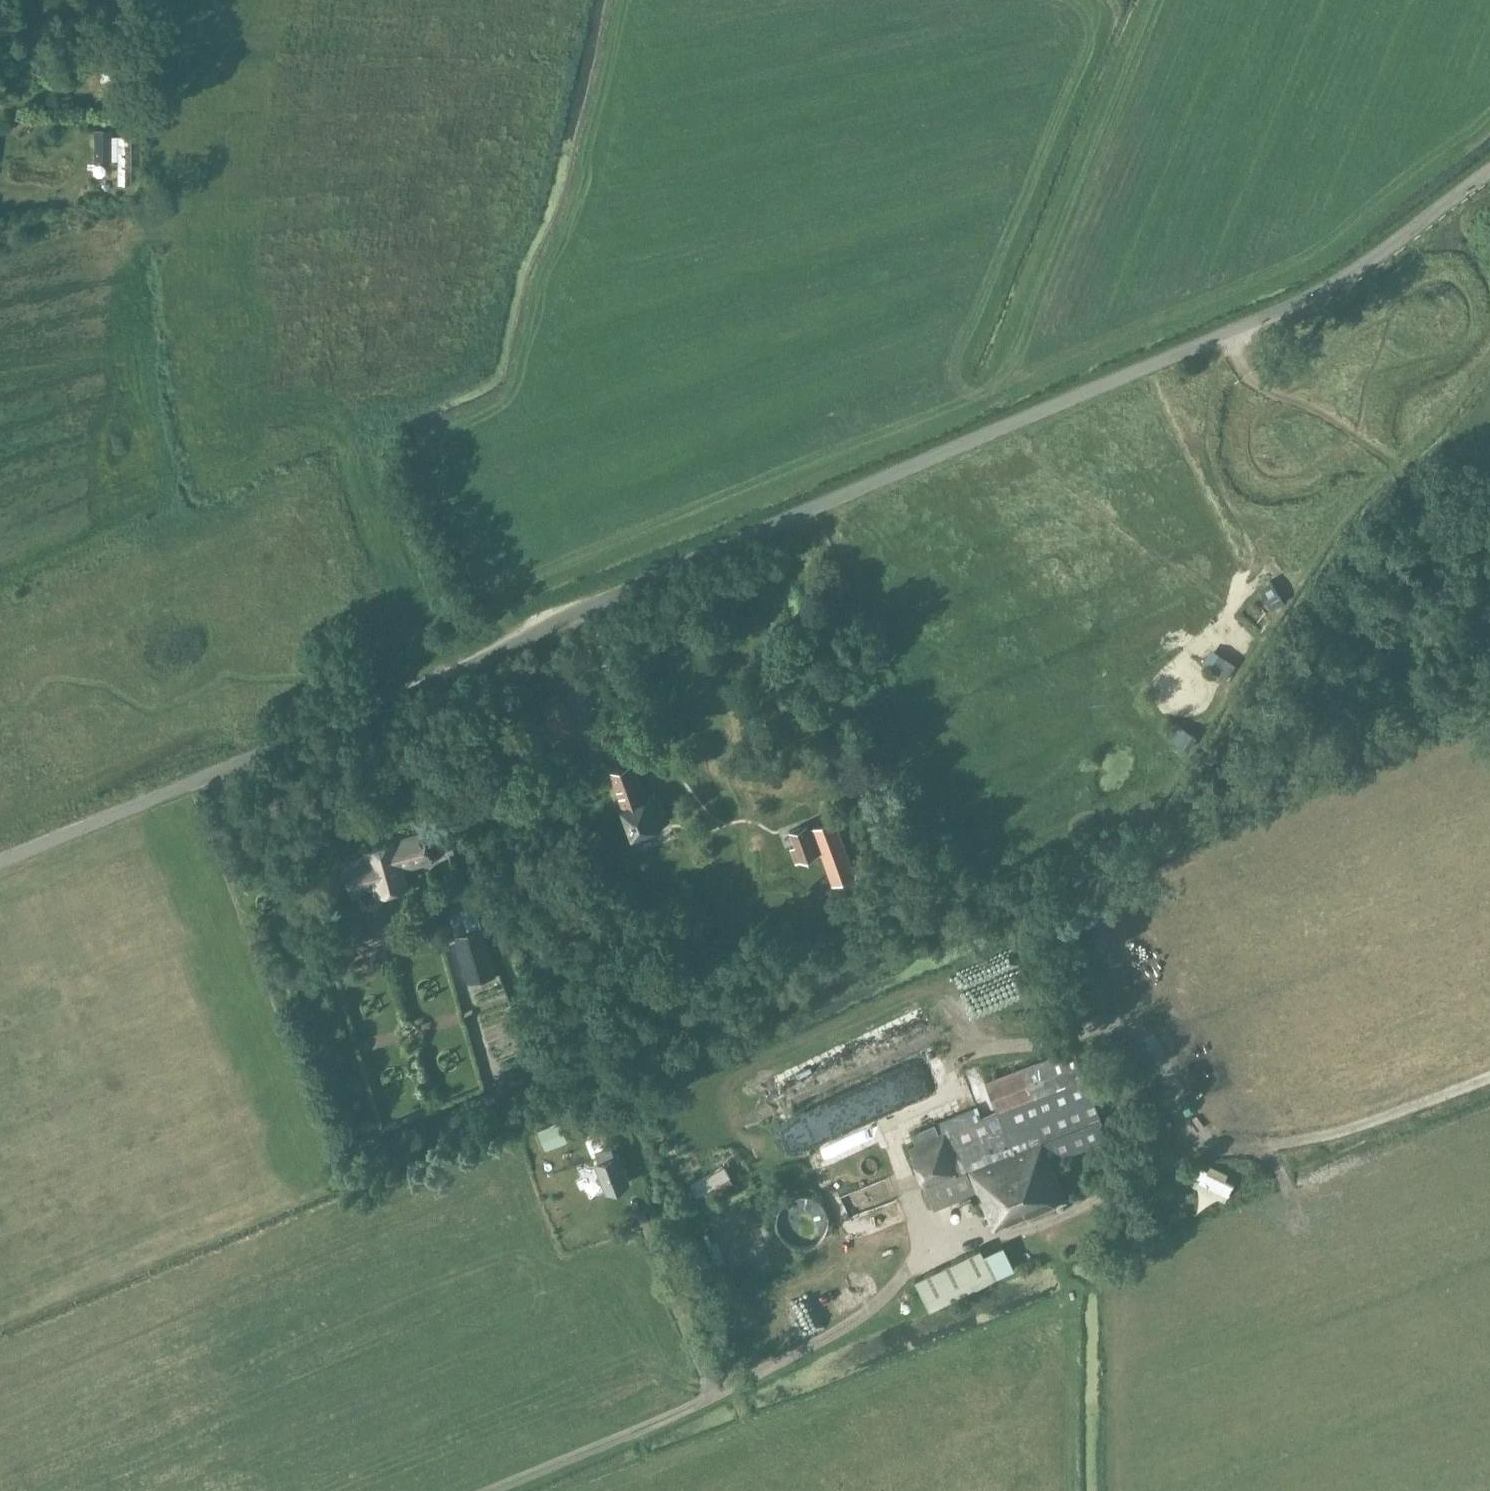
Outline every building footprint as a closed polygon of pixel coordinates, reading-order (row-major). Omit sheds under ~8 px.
[(115,128),(90,127),(90,161),(114,161),(115,128)] [(1202,661),(1225,678),(1235,664),(1212,647),(1202,661)] [(609,769),(632,833),(668,820),(658,792),(645,796),(632,761),(609,769)] [(338,813),(342,817),(359,797),(354,793),(338,813)] [(808,825),(790,831),(796,846),(791,848),(796,862),(818,854),(818,853),(821,851),(833,882),(855,874),(835,819),(809,828),(808,825)] [(354,895),(361,893),(362,897),(364,899),(367,900),(370,901),(372,900),(375,898),(377,896),(377,894),(407,886),(401,864),(429,856),(424,836),(366,852),(368,858),(345,864),(354,895)] [(483,929),(469,932),(456,936),(469,983),(497,975),(483,929)] [(1109,1139),(1079,1064),(1073,1048),(985,1083),(997,1113),(982,1119),(978,1108),(919,1131),(924,1143),(910,1149),(933,1206),(976,1189),(985,1213),(988,1212),(994,1227),(1064,1199),(1049,1162),(1109,1139)] [(537,1127),(545,1147),(568,1138),(560,1118),(537,1127)] [(596,1164),(606,1192),(630,1183),(619,1154),(614,1156),(610,1146),(596,1152),(600,1162),(596,1164)] [(1158,1206),(1150,1216),(1159,1223),(1161,1225),(1165,1220),(1169,1215),(1158,1206)] [(928,1309),(995,1277),(1012,1269),(1002,1246),(984,1254),(981,1248),(915,1280),(928,1309)]
